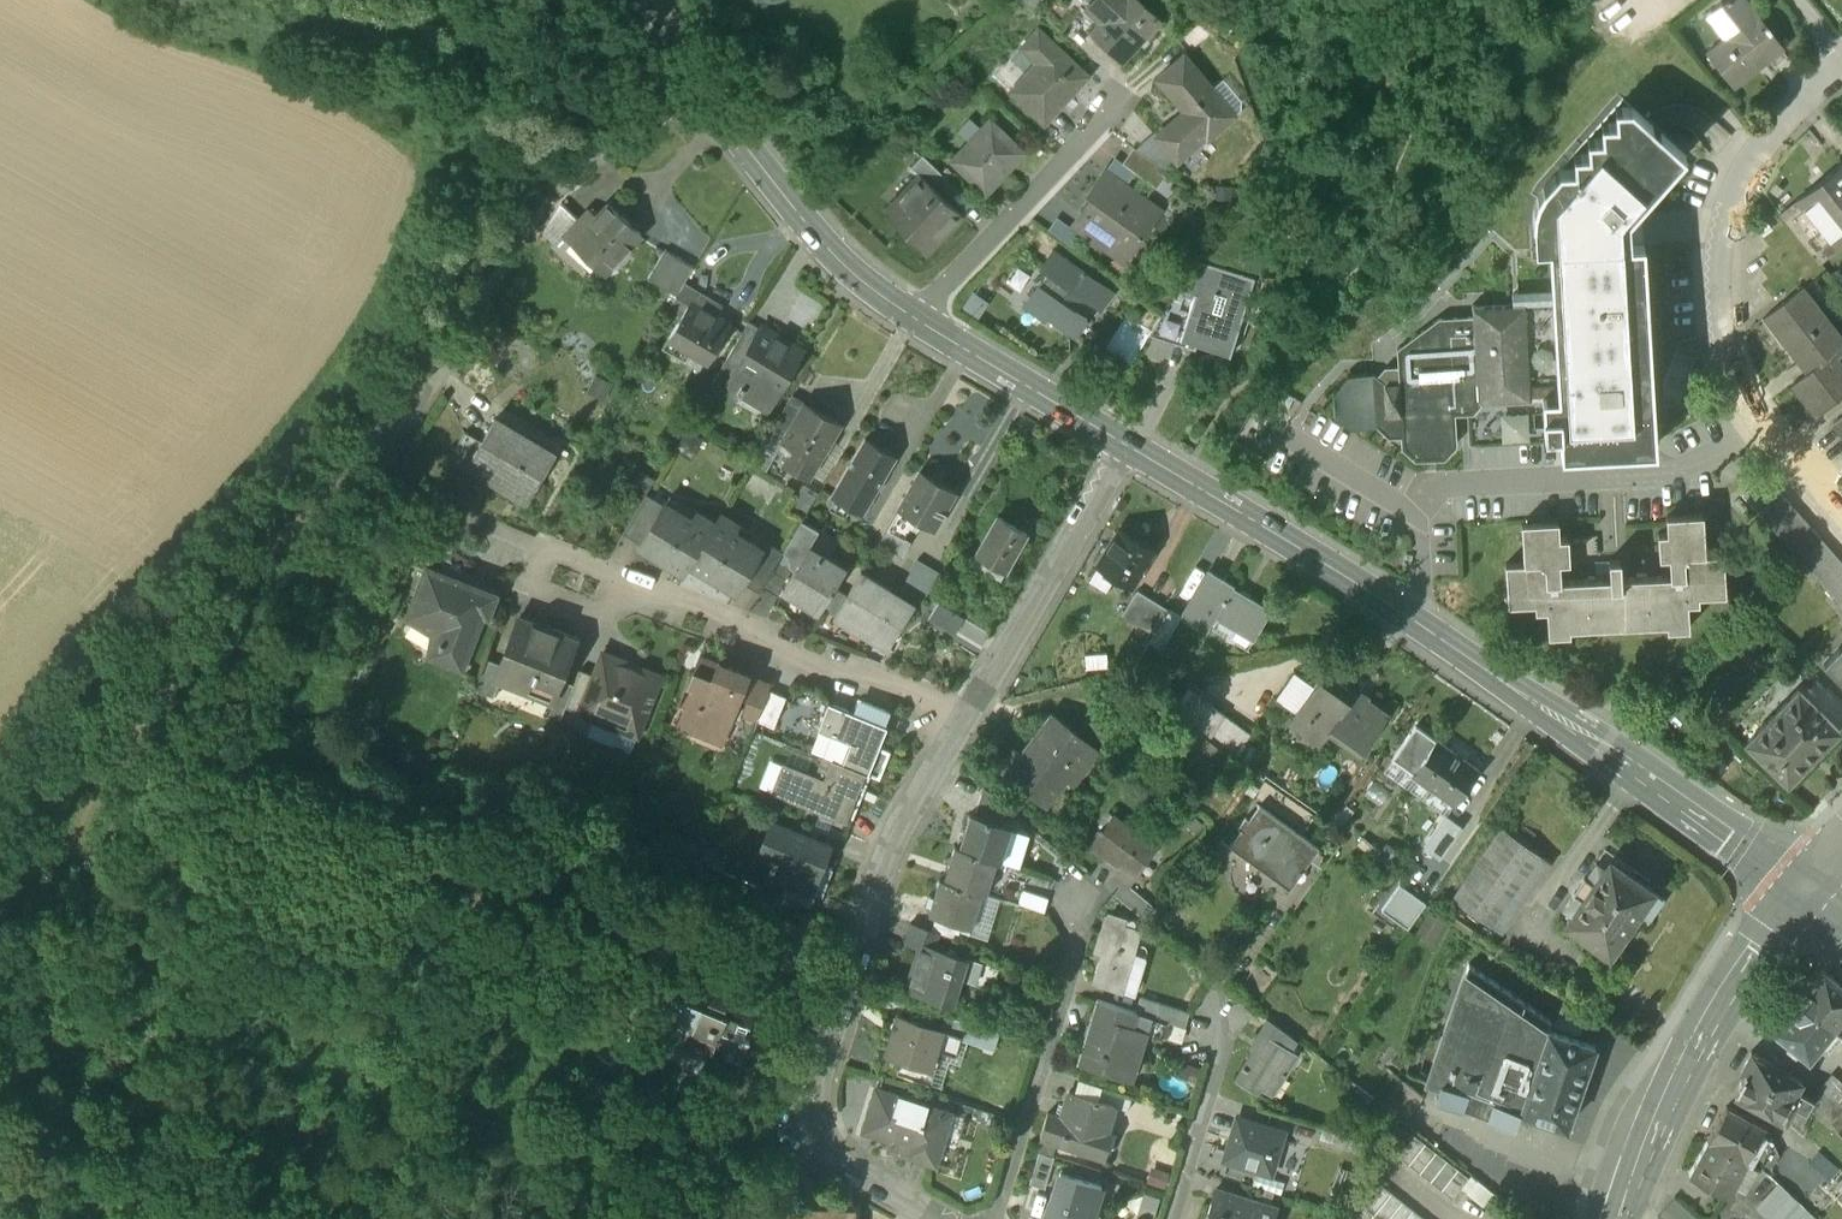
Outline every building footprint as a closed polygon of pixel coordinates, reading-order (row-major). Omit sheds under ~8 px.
[(1145,0),(1087,0),(1082,5),(1097,18),(1089,27),(1123,59),(1162,16),(1145,0)] [(1745,0),(1727,0),(1721,5),(1739,27),(1707,53),(1734,86),(1735,85),(1734,84),(1756,67),(1754,65),(1765,57),(1773,67),(1787,57),(1780,49),(1783,47),(1769,31),(1770,30),(1767,25),(1766,26),(1745,0)] [(1088,73),(1038,27),(1021,46),(1037,60),(1010,89),(1044,120),(1088,73)] [(1157,129),(1156,129),(1177,154),(1206,129),(1208,131),(1234,107),(1184,50),(1157,73),(1185,105),(1157,129)] [(1533,251),(1549,251),(1629,247),(1628,217),(1686,157),(1630,107),(1617,107),(1618,122),(1603,123),(1603,137),(1587,138),(1587,154),(1574,154),(1573,170),(1560,170),(1537,198),(1532,215),(1533,251)] [(1021,152),(990,122),(953,161),(985,191),(1021,152)] [(1156,128),(1136,145),(1164,165),(1177,154),(1156,129),(1157,129),(1156,128)] [(1136,145),(1134,143),(1123,159),(1157,183),(1166,171),(1162,168),(1164,165),(1136,145)] [(951,183),(922,156),(911,168),(920,177),(921,176),(940,194),(947,187),(951,183)] [(1779,212),(1818,261),(1841,242),(1841,161),(1779,212)] [(1160,207),(1104,168),(1087,193),(1091,196),(1079,213),(1106,231),(1101,238),(1126,255),(1160,207)] [(940,194),(921,176),(920,177),(898,201),(918,219),(904,234),(926,254),(962,216),(940,194)] [(561,204),(542,234),(554,247),(564,238),(571,245),(586,229),(579,222),(562,204),(561,204)] [(579,222),(586,229),(571,245),(603,276),(640,237),(607,206),(596,219),(589,212),(579,222)] [(1629,247),(1549,251),(1551,301),(1512,303),(1472,305),(1473,317),(1476,382),(1480,382),(1480,399),(1536,396),(1542,396),(1558,395),(1559,429),(1561,453),(1609,450),(1656,448),(1654,407),(1653,384),(1646,246),(1629,247)] [(1112,291),(1053,250),(1041,267),(1048,272),(1024,305),(1045,319),(1047,316),(1074,335),(1087,317),(1083,314),(1091,302),(1100,308),(1112,291)] [(693,268),(664,251),(647,280),(675,297),(693,268)] [(1255,275),(1194,256),(1179,282),(1197,287),(1193,298),(1201,300),(1208,278),(1250,291),(1255,275)] [(1250,291),(1208,278),(1201,300),(1193,298),(1179,343),(1195,348),(1197,343),(1230,353),(1250,291)] [(1179,282),(1149,334),(1179,343),(1193,298),(1197,287),(1179,282)] [(696,295),(682,287),(668,311),(678,317),(685,313),(690,304),(696,295)] [(1802,287),(1763,318),(1805,372),(1790,384),(1815,416),(1841,394),(1841,364),(1837,358),(1841,355),(1841,337),(1802,287)] [(1512,303),(1551,301),(1551,290),(1511,292),(1512,303)] [(730,327),(690,304),(685,313),(678,317),(678,326),(663,351),(685,364),(690,355),(707,365),(730,327)] [(1151,329),(1126,315),(1107,348),(1131,363),(1151,329)] [(1473,317),(1439,319),(1397,350),(1398,384),(1386,385),(1387,418),(1377,428),(1389,438),(1401,438),(1401,448),(1416,460),(1446,459),(1457,445),(1455,415),(1473,413),(1480,406),(1480,399),(1480,382),(1476,382),(1473,317)] [(746,325),(716,376),(730,384),(760,333),(746,325)] [(799,356),(760,333),(730,384),(740,390),(736,397),(739,399),(740,397),(766,412),(799,356)] [(1373,375),(1347,376),(1332,392),(1333,414),(1349,428),(1377,428),(1387,418),(1386,385),(1373,375)] [(1662,396),(1661,384),(1653,384),(1654,407),(1662,406),(1662,396)] [(1558,395),(1542,396),(1544,430),(1559,429),(1558,395)] [(786,407),(768,438),(781,445),(799,415),(786,407)] [(838,429),(802,409),(799,415),(781,445),(793,452),(817,466),(838,429)] [(1832,425),(1841,438),(1841,418),(1832,425)] [(554,457),(494,422),(480,446),(466,471),(486,483),(490,477),(523,496),(532,480),(538,483),(554,457)] [(480,446),(464,436),(449,461),(466,471),(480,446)] [(895,460),(865,442),(845,476),(846,477),(874,493),(875,494),(895,460)] [(793,452),(784,468),(808,481),(817,466),(793,452)] [(955,495),(919,474),(897,511),(898,511),(914,521),(933,532),(955,495)] [(874,493),(846,477),(832,499),(851,510),(861,516),(874,493)] [(1765,477),(1742,498),(1841,606),(1841,561),(1765,477)] [(816,497),(802,489),(789,512),(803,520),(816,497)] [(829,505),(816,497),(803,520),(800,525),(812,531),(818,522),(815,521),(821,512),(824,514),(829,505)] [(663,508),(645,498),(622,535),(640,546),(663,508)] [(851,510),(832,499),(829,505),(824,514),(821,512),(815,521),(818,522),(838,534),(851,510)] [(708,535),(663,508),(640,546),(638,549),(684,577),(689,568),(708,535)] [(898,511),(887,531),(903,541),(914,521),(898,511)] [(1558,523),(1520,525),(1522,564),(1503,565),(1506,606),(1533,605),(1534,613),(1547,612),(1548,639),(1569,638),(1569,631),(1666,625),(1666,632),(1689,630),(1688,605),(1698,604),(1697,597),(1727,595),(1724,554),(1706,555),(1704,515),(1665,517),(1666,531),(1656,532),(1658,558),(1668,558),(1669,578),(1622,581),(1621,561),(1607,562),(1609,581),(1560,584),(1559,564),(1570,563),(1569,539),(1559,539),(1558,523)] [(1027,535),(998,518),(976,555),(1005,572),(1027,535)] [(812,531),(800,525),(784,551),(800,561),(807,550),(807,551),(817,534),(812,531)] [(758,553),(714,526),(708,535),(689,568),(735,595),(742,583),(759,553),(758,553)] [(1153,550),(1119,529),(1096,567),(1130,588),(1153,550)] [(903,541),(887,531),(879,543),(899,555),(906,542),(903,541)] [(782,555),(763,544),(758,553),(759,553),(742,583),(760,593),(782,555)] [(807,551),(807,550),(800,561),(782,592),(820,615),(844,573),(807,551)] [(939,575),(917,562),(905,584),(926,596),(939,575)] [(495,598),(426,570),(406,620),(442,634),(432,660),(460,671),(482,617),(486,619),(495,598)] [(1232,587),(1208,572),(1181,617),(1206,632),(1215,616),(1237,629),(1240,624),(1257,633),(1269,611),(1231,588),(1232,587)] [(889,591),(860,575),(833,620),(835,621),(837,618),(861,632),(859,635),(888,652),(913,610),(887,595),(889,591)] [(1169,610),(1137,591),(1122,616),(1154,635),(1169,610)] [(964,618),(938,603),(929,619),(955,634),(964,618)] [(576,643),(517,620),(508,644),(510,645),(502,667),(495,683),(498,684),(550,705),(551,705),(559,684),(576,643)] [(1824,663),(1841,680),(1841,645),(1824,663)] [(660,678),(602,655),(592,679),(592,681),(605,686),(596,709),(608,714),(609,720),(611,726),(615,730),(621,732),(627,731),(638,736),(660,678)] [(717,664),(706,660),(700,676),(692,673),(685,690),(690,692),(675,730),(703,741),(706,733),(724,740),(749,676),(717,664)] [(486,661),(474,692),(492,699),(498,684),(495,683),(502,667),(486,661)] [(1386,716),(1323,671),(1308,693),(1316,699),(1297,726),(1321,743),(1327,734),(1358,756),(1386,716)] [(592,679),(579,674),(573,690),(564,711),(591,722),(596,709),(605,686),(592,681),(592,679)] [(573,690),(559,684),(551,705),(550,705),(544,720),(559,726),(564,711),(573,690)] [(767,693),(752,687),(740,717),(755,723),(767,693)] [(1251,732),(1187,687),(1170,711),(1234,756),(1251,732)] [(1797,689),(1746,743),(1788,782),(1839,729),(1797,689)] [(785,700),(767,693),(755,723),(773,730),(785,700)] [(890,715),(858,702),(853,716),(884,729),(890,715)] [(853,716),(828,706),(817,733),(850,746),(841,768),(869,779),(878,782),(889,755),(877,750),(885,729),(884,729),(853,716)] [(1234,756),(1170,711),(1154,735),(1217,780),(1234,756)] [(1075,732),(1053,716),(1023,756),(1014,749),(999,770),(1045,805),(1073,767),(1081,772),(1098,750),(1075,732)] [(1108,737),(1084,719),(1075,732),(1098,750),(1108,737)] [(1434,740),(1415,726),(1393,758),(1412,772),(1434,740)] [(1479,770),(1435,739),(1434,740),(1412,772),(1411,773),(1455,804),(1479,770)] [(832,764),(824,784),(783,768),(772,795),(803,807),(850,826),(869,779),(841,768),(832,764)] [(1006,806),(984,788),(975,817),(1000,825),(1006,806)] [(1319,845),(1260,803),(1249,818),(1245,815),(1238,825),(1242,828),(1230,845),(1289,887),(1319,845)] [(850,826),(803,807),(798,821),(845,840),(850,826)] [(1156,845),(1112,814),(1091,843),(1119,864),(1113,873),(1123,880),(1129,884),(1130,883),(1156,845)] [(975,817),(970,815),(959,849),(996,861),(1000,862),(1011,828),(1000,825),(975,817)] [(1446,816),(1424,846),(1439,857),(1461,826),(1446,816)] [(829,849),(771,826),(760,853),(793,866),(785,886),(816,899),(821,901),(832,874),(821,869),(829,849)] [(1500,828),(1452,899),(1502,933),(1550,862),(1500,828)] [(959,849),(955,848),(944,882),(981,894),(985,895),(996,861),(959,849)] [(1595,863),(1584,878),(1583,877),(1572,894),(1573,894),(1562,909),(1571,915),(1565,924),(1570,927),(1571,933),(1575,935),(1582,936),(1607,953),(1622,931),(1626,931),(1630,929),(1634,925),(1636,921),(1637,916),(1636,912),(1650,892),(1630,878),(1634,871),(1614,857),(1609,863),(1608,862),(1603,869),(1595,863)] [(1157,905),(1130,883),(1129,884),(1123,880),(1115,892),(1148,919),(1157,905)] [(944,882),(940,881),(929,916),(936,918),(962,926),(970,929),(981,894),(944,882)] [(1424,901),(1399,885),(1382,910),(1406,927),(1424,901)] [(816,899),(785,886),(779,900),(811,912),(816,899)] [(1048,899),(1022,891),(1019,905),(1044,913),(1048,899)] [(1649,920),(1662,901),(1650,892),(1636,912),(1649,920)] [(1126,915),(1105,909),(1096,941),(1104,943),(1092,981),(1123,990),(1141,927),(1124,922),(1126,915)] [(962,926),(936,918),(932,931),(939,934),(958,939),(962,926)] [(799,925),(769,938),(782,968),(812,956),(799,925)] [(932,931),(911,925),(905,944),(920,948),(921,945),(934,949),(939,934),(932,931)] [(934,949),(921,945),(920,948),(907,990),(952,1004),(960,979),(966,960),(965,959),(934,949)] [(999,969),(965,958),(965,959),(966,960),(960,979),(993,990),(999,969)] [(1551,1023),(1469,967),(1429,1081),(1479,1099),(1519,1113),(1520,1112),(1548,1031),(1551,1023)] [(1823,971),(1800,998),(1798,1001),(1832,1028),(1841,1016),(1841,986),(1823,971)] [(732,987),(700,974),(690,1001),(697,1004),(680,1045),(710,1057),(712,1051),(740,1062),(749,1038),(745,1036),(758,1002),(731,991),(732,987)] [(1189,1010),(1142,995),(1137,1010),(1183,1025),(1189,1010)] [(1137,1010),(1097,997),(1089,1022),(1092,1023),(1079,1063),(1124,1077),(1139,1028),(1140,1026),(1133,1024),(1137,1010)] [(1567,999),(1552,1033),(1578,1041),(1588,1013),(1567,999)] [(1832,1028),(1798,1001),(1796,1003),(1797,1003),(1774,1030),(1808,1058),(1820,1044),(1832,1028)] [(1183,1025),(1137,1010),(1133,1024),(1140,1026),(1139,1028),(1148,1031),(1148,1030),(1179,1039),(1183,1025)] [(1292,1034),(1270,1016),(1261,1030),(1264,1032),(1264,1031),(1286,1044),(1292,1034)] [(1832,1028),(1841,1036),(1841,1034),(1841,1016),(1832,1028)] [(940,1029),(899,1017),(887,1057),(900,1061),(928,1069),(929,1068),(936,1070),(941,1053),(934,1051),(940,1029)] [(999,1033),(972,1024),(966,1042),(994,1051),(999,1033)] [(1832,1028),(1820,1044),(1829,1051),(1841,1036),(1832,1028)] [(961,1036),(940,1029),(934,1051),(941,1053),(955,1057),(961,1036)] [(1286,1044),(1264,1031),(1264,1032),(1236,1077),(1255,1089),(1258,1084),(1269,1091),(1294,1049),(1286,1044)] [(1548,1031),(1520,1112),(1527,1115),(1566,1128),(1594,1047),(1578,1041),(1552,1033),(1548,1031)] [(1802,1081),(1771,1064),(1772,1063),(1750,1051),(1740,1071),(1744,1073),(1734,1092),(1733,1094),(1785,1122),(1794,1105),(1805,1112),(1808,1106),(1812,1098),(1797,1090),(1802,1081)] [(928,1069),(900,1061),(896,1074),(931,1085),(936,1070),(929,1068),(928,1069)] [(1832,1075),(1821,1088),(1841,1106),(1841,1083),(1832,1075)] [(1132,1094),(1079,1077),(1074,1091),(1114,1103),(1113,1105),(1127,1110),(1132,1094)] [(1821,1088),(1812,1098),(1808,1106),(1827,1119),(1838,1112),(1841,1108),(1841,1106),(1821,1088)] [(1074,1091),(1069,1090),(1061,1116),(1048,1112),(1040,1136),(1105,1155),(1112,1132),(1106,1130),(1113,1105),(1114,1103),(1074,1091)] [(950,1114),(876,1091),(864,1132),(909,1146),(907,1155),(935,1163),(950,1114)] [(1519,1113),(1479,1099),(1491,1125),(1510,1131),(1524,1124),(1527,1115),(1520,1112),(1519,1113)] [(1764,1127),(1726,1107),(1707,1140),(1707,1141),(1755,1166),(1757,1167),(1773,1140),(1760,1134),(1764,1127)] [(1282,1129),(1236,1115),(1224,1157),(1270,1171),(1282,1129)] [(1406,1132),(1392,1129),(1386,1153),(1399,1157),(1406,1132)] [(1449,1198),(1465,1177),(1415,1138),(1398,1159),(1449,1198)] [(1755,1166),(1707,1141),(1689,1175),(1705,1184),(1702,1190),(1712,1195),(1716,1189),(1727,1195),(1734,1184),(1743,1188),(1755,1166)] [(1039,1150),(1029,1182),(1044,1187),(1055,1155),(1039,1150)] [(1819,1152),(1802,1172),(1822,1189),(1839,1170),(1819,1152)] [(1060,1172),(1052,1199),(1049,1199),(1043,1218),(1047,1218),(1085,1218),(1090,1201),(1096,1203),(1102,1186),(1060,1172)] [(1471,1175),(1461,1188),(1483,1206),(1494,1193),(1471,1175)] [(1378,1186),(1352,1218),(1419,1218),(1378,1186)] [(1779,1186),(1757,1210),(1767,1218),(1782,1218),(1797,1203),(1798,1202),(1779,1186)] [(1215,1188),(1205,1218),(1272,1218),(1276,1206),(1215,1188)] [(1783,1218),(1812,1218),(1814,1218),(1797,1203),(1783,1218)]
